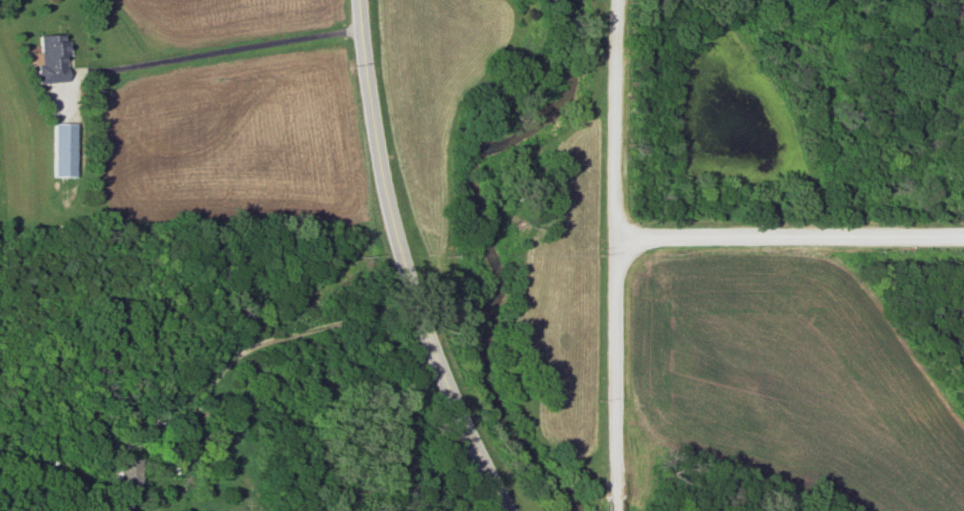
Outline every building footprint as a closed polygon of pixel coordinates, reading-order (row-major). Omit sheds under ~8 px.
[(38,35),(38,82),(65,82),(65,35),(38,35)] [(51,177),(72,177),(72,123),(51,123),(51,177)] [(136,458),(114,458),(114,492),(136,492),(136,458)]
